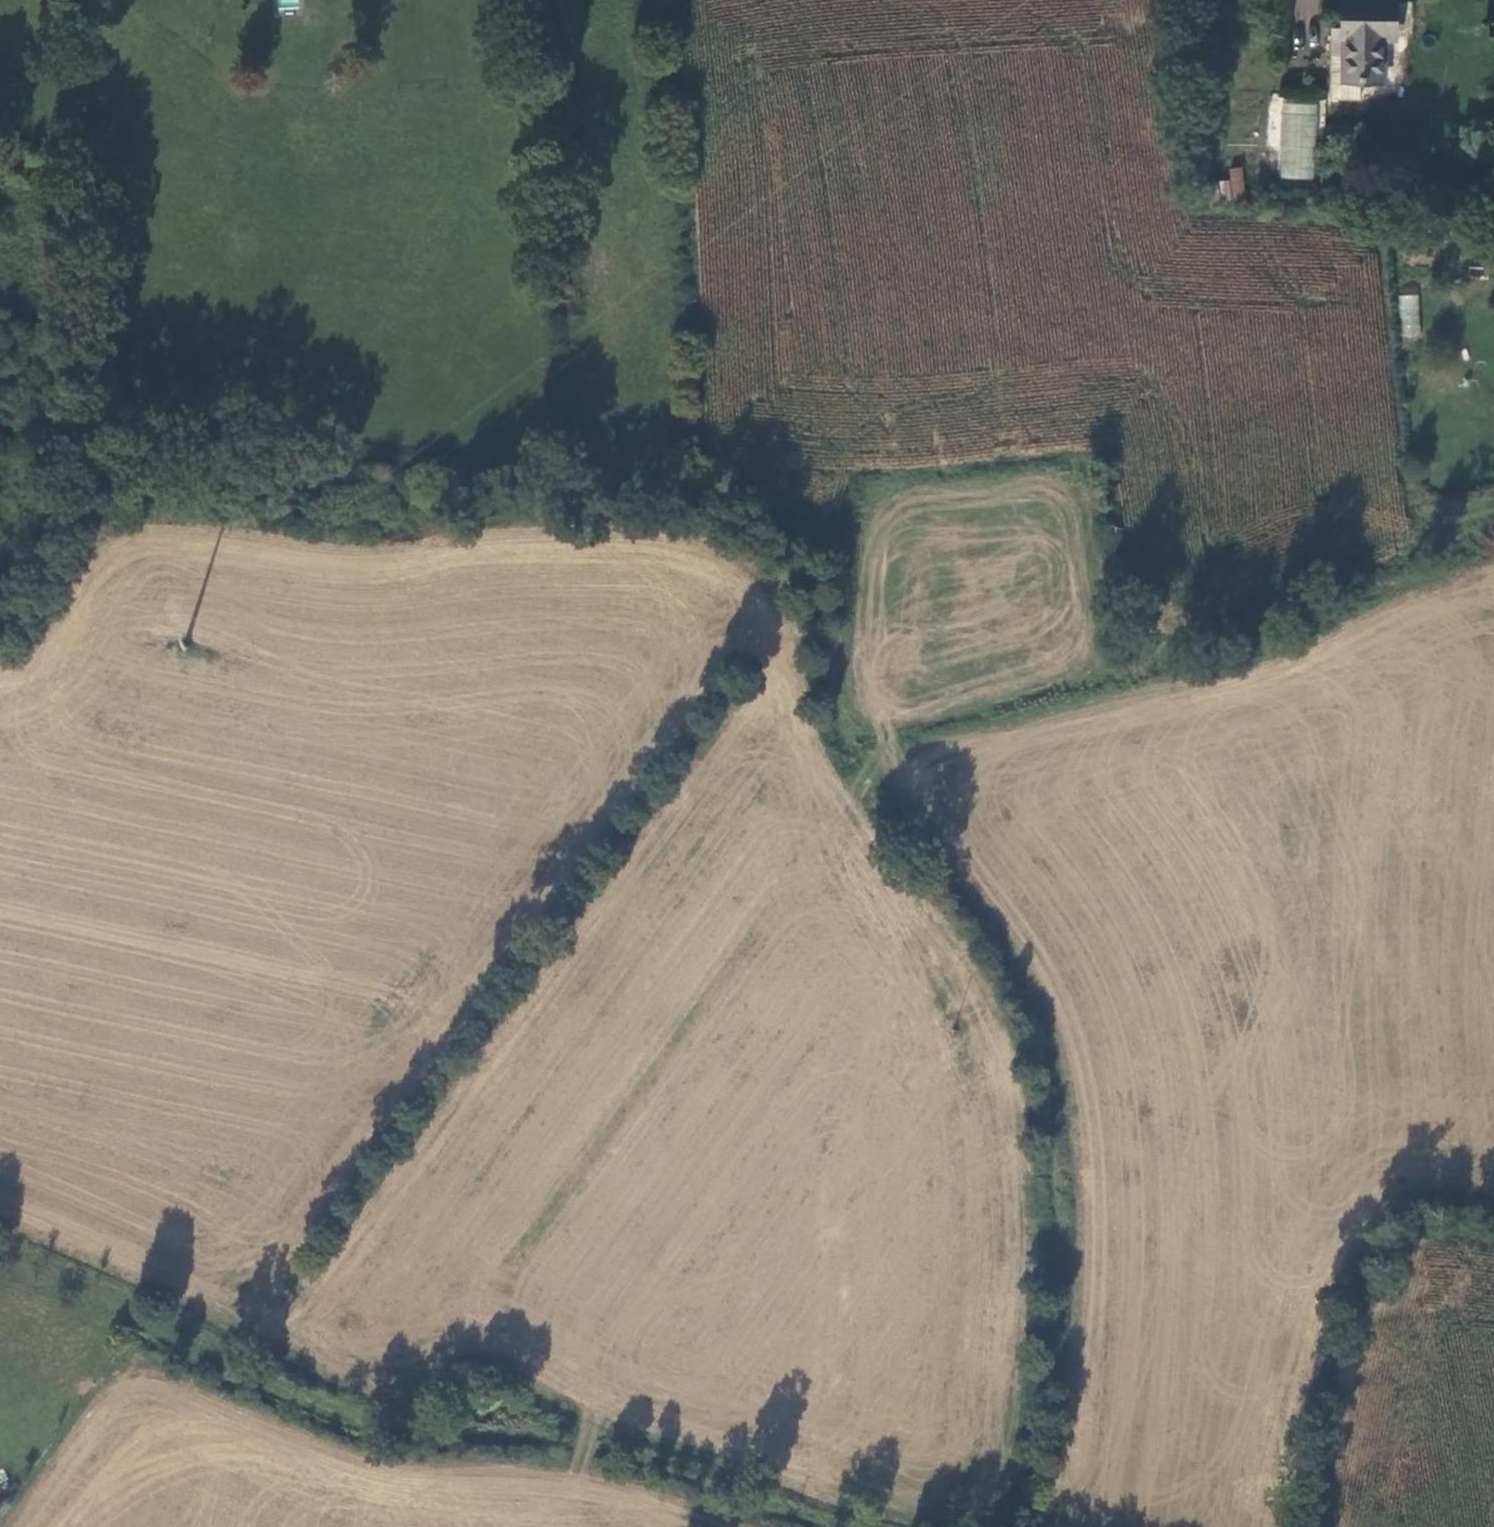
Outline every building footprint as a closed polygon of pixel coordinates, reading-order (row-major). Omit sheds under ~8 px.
[(1339,75),(1379,76),(1379,34),(1392,34),(1392,0),(1339,0),(1339,75)] [(1276,177),(1313,180),(1320,102),(1284,99),(1276,177)] [(1228,199),(1246,196),(1241,166),(1222,169),(1228,199)] [(1397,295),(1402,338),(1421,336),(1416,293),(1397,295)]
